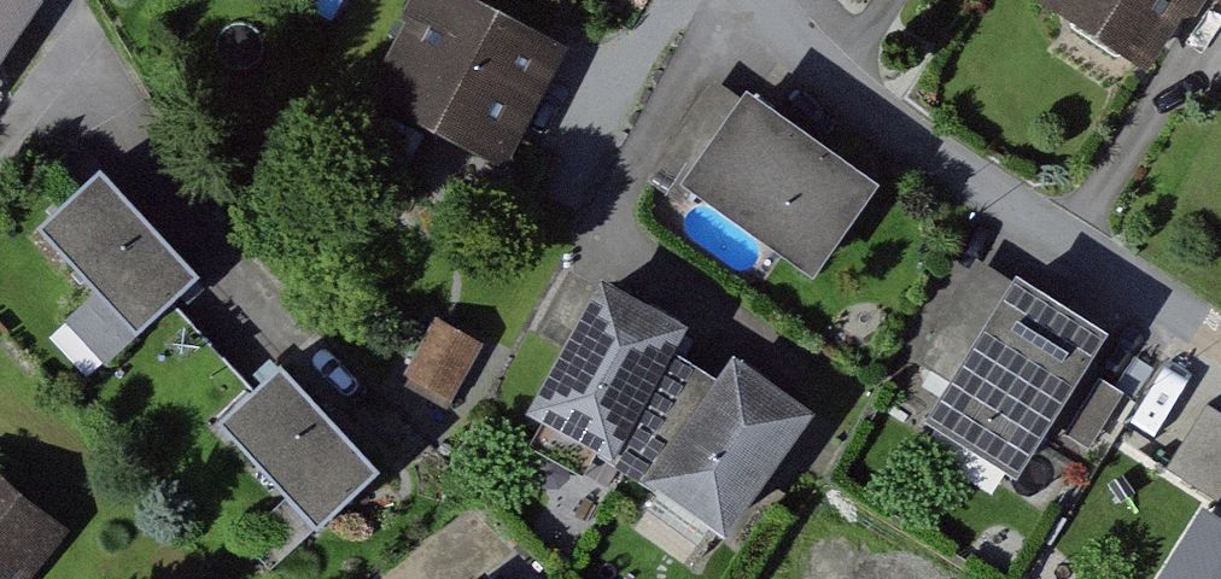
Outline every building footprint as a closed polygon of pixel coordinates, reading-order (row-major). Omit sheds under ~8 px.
[(54,0),(0,0),(0,80),(54,0)] [(498,0),(433,0),(390,88),(529,155),(584,42),(498,0)] [(1155,70),(1201,0),(1047,0),(1155,70)] [(901,178),(769,88),(703,184),(836,275),(901,178)] [(220,283),(120,171),(56,228),(156,340),(220,283)] [(1133,331),(1000,250),(934,358),(972,381),(949,419),(1044,476),(1133,331)] [(624,272),(549,411),(636,457),(711,319),(624,272)] [(464,394),(495,339),(451,315),(421,370),(464,394)] [(765,351),(674,479),(755,536),(846,408),(765,351)] [(402,474),(301,366),(239,423),(340,532),(402,474)] [(1218,405),(1171,477),(1220,509),(1220,407),(1218,405)] [(0,462),(0,578),(10,578),(64,521),(0,462)] [(1180,578),(1220,578),(1220,515),(1180,578)]
